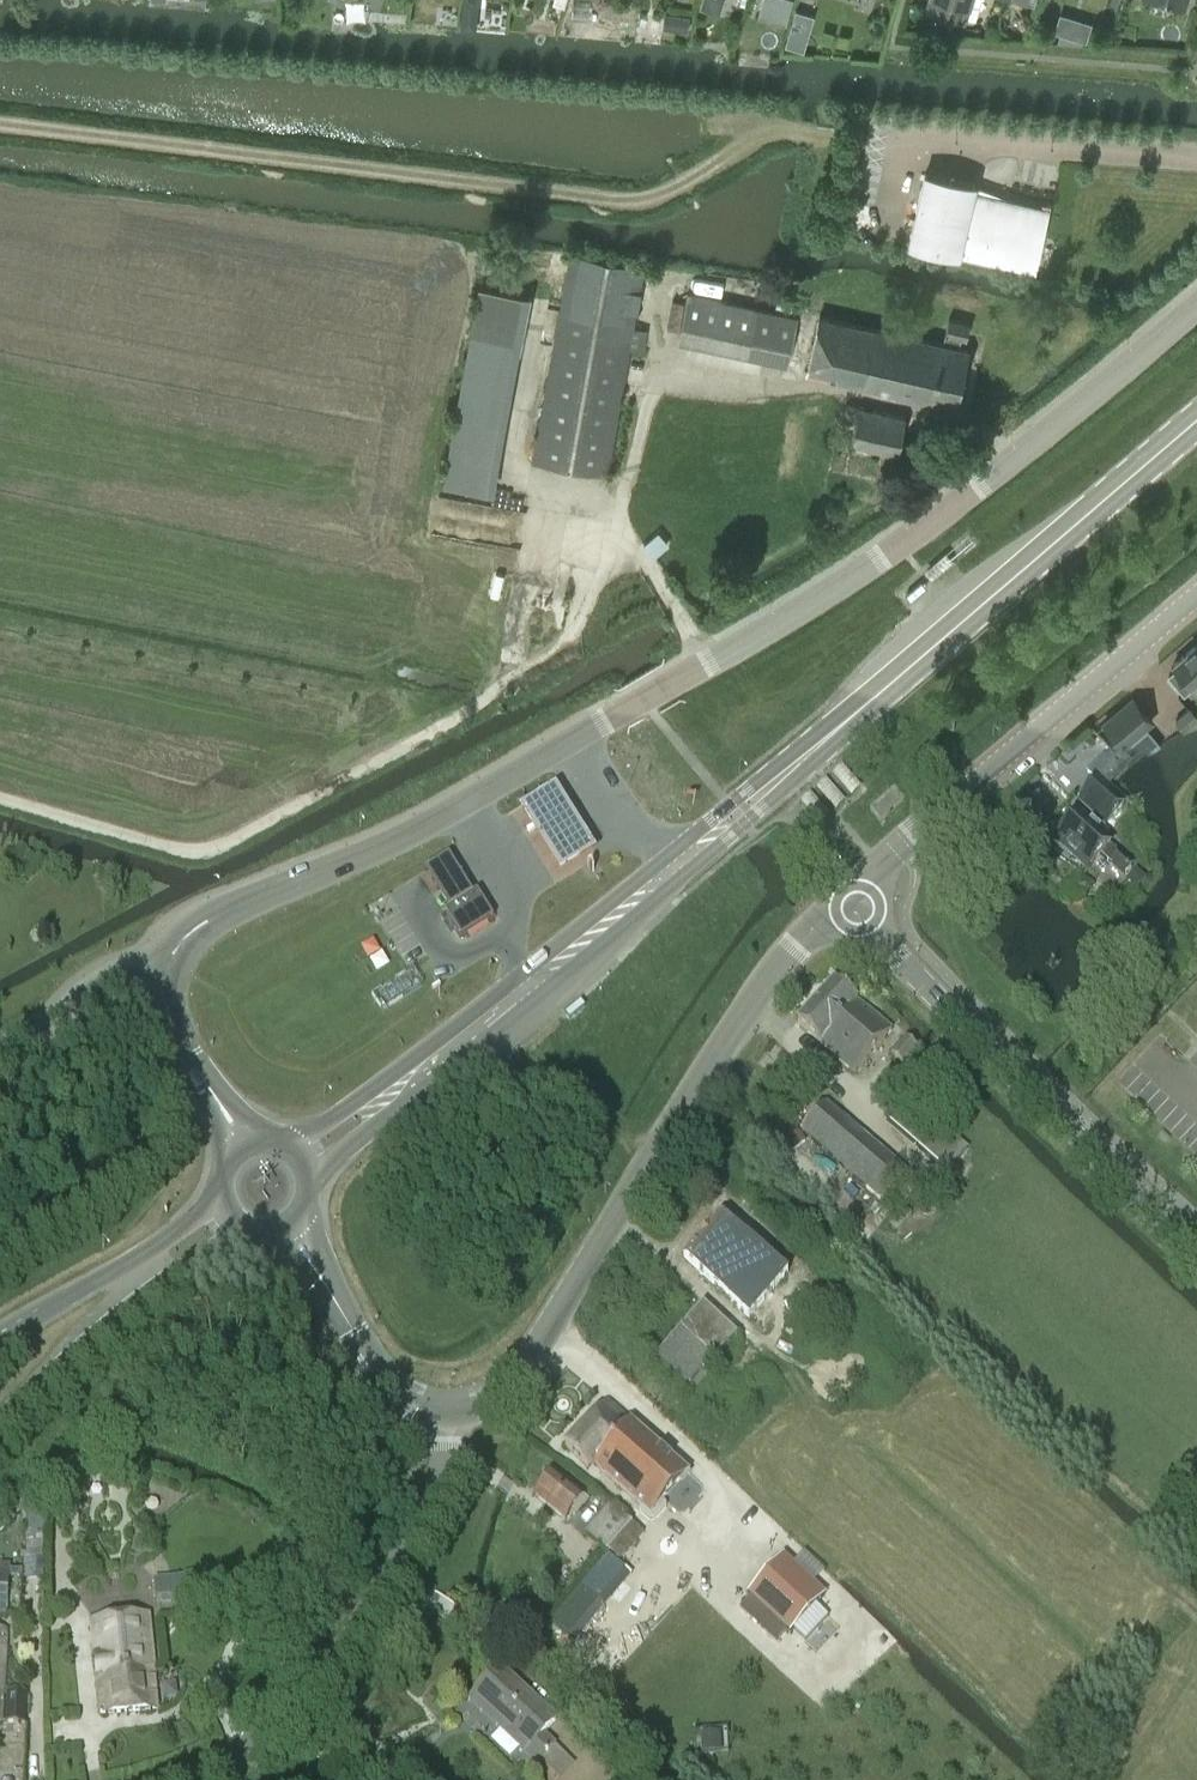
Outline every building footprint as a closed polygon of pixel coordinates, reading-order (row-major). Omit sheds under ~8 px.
[(476,29),(476,28),(479,0),(463,0),(460,27),(460,28),(476,29)] [(700,7),(720,14),(725,0),(702,0),(700,7)] [(793,0),(762,0),(758,14),(786,23),(793,0)] [(971,0),(928,0),(925,8),(965,19),(971,0)] [(664,16),(663,24),(688,28),(689,20),(664,16)] [(809,34),(790,29),(785,46),(803,52),(809,34)] [(925,173),(909,242),(959,254),(960,253),(1034,270),(1048,209),(974,192),(975,184),(925,173)] [(607,474),(644,267),(570,254),(533,461),(607,474)] [(791,355),(798,317),(688,291),(682,328),(791,355)] [(776,305),(789,308),(792,296),(779,293),(776,305)] [(819,315),(807,371),(955,405),(968,349),(959,347),(961,337),(966,338),(969,323),(949,318),(943,343),(819,315)] [(850,445),(897,455),(906,416),(848,403),(845,414),(856,416),(850,445)] [(659,532),(644,545),(653,556),(668,543),(659,532)] [(554,600),(551,629),(562,630),(565,602),(554,600)] [(1170,675),(1184,691),(1191,685),(1190,683),(1196,677),(1196,644),(1173,664),(1177,669),(1170,675)] [(1134,698),(1104,724),(1123,746),(1118,750),(1127,761),(1130,764),(1160,744),(1157,740),(1145,726),(1152,720),(1134,698)] [(1176,721),(1183,730),(1196,718),(1196,716),(1190,708),(1176,721)] [(1079,816),(1057,840),(1087,869),(1100,855),(1107,862),(1108,861),(1123,875),(1132,866),(1120,855),(1090,826),(1098,817),(1106,825),(1123,805),(1098,782),(1080,802),(1091,812),(1083,820),(1079,816)] [(555,790),(518,812),(558,877),(595,855),(555,790)] [(880,823),(904,801),(894,790),(870,811),(880,823)] [(449,911),(474,896),(449,856),(425,872),(449,911)] [(1137,871),(1128,881),(1137,889),(1146,880),(1137,871)] [(449,911),(445,914),(461,940),(494,920),(477,894),(474,896),(449,911)] [(834,982),(798,1023),(820,1044),(854,1075),(892,1031),(858,1002),(834,982)] [(891,1055),(903,1065),(918,1050),(906,1039),(891,1055)] [(887,1122),(945,1172),(948,1174),(969,1149),(908,1097),(887,1122)] [(879,1201),(905,1173),(827,1105),(802,1132),(879,1201)] [(794,1151),(806,1142),(797,1131),(785,1140),(794,1151)] [(909,1175),(893,1194),(905,1204),(921,1186),(909,1175)] [(720,1215),(684,1259),(749,1319),(788,1273),(748,1238),(747,1238),(720,1215)] [(703,1304),(657,1354),(696,1390),(720,1364),(715,1359),(737,1335),(703,1304)] [(687,1472),(607,1402),(565,1447),(588,1469),(593,1464),(641,1506),(639,1509),(640,1513),(650,1521),(655,1521),(666,1509),(666,1504),(662,1501),(687,1472)] [(554,1474),(535,1498),(565,1521),(571,1514),(575,1517),(582,1508),(583,1509),(589,1502),(584,1498),(584,1497),(554,1474)] [(63,1491),(59,1495),(59,1505),(62,1509),(67,1509),(71,1506),(72,1495),(69,1491),(63,1491)] [(632,1523),(612,1505),(586,1533),(607,1551),(613,1544),(632,1523)] [(752,1596),(741,1608),(776,1641),(787,1630),(790,1632),(809,1650),(843,1614),(824,1596),(783,1557),(749,1594),(752,1596)] [(6,1619),(10,1573),(0,1572),(0,1618),(6,1619)] [(158,1601),(187,1598),(185,1576),(156,1580),(158,1601)] [(96,1675),(154,1670),(149,1615),(91,1621),(96,1675)] [(499,1668),(475,1695),(531,1747),(524,1754),(536,1765),(555,1745),(544,1734),(556,1721),(499,1668)] [(101,1716),(158,1710),(154,1670),(96,1675),(101,1716)] [(25,1724),(27,1695),(7,1694),(6,1723),(25,1724)] [(702,1756),(722,1755),(721,1736),(700,1737),(702,1756)]
